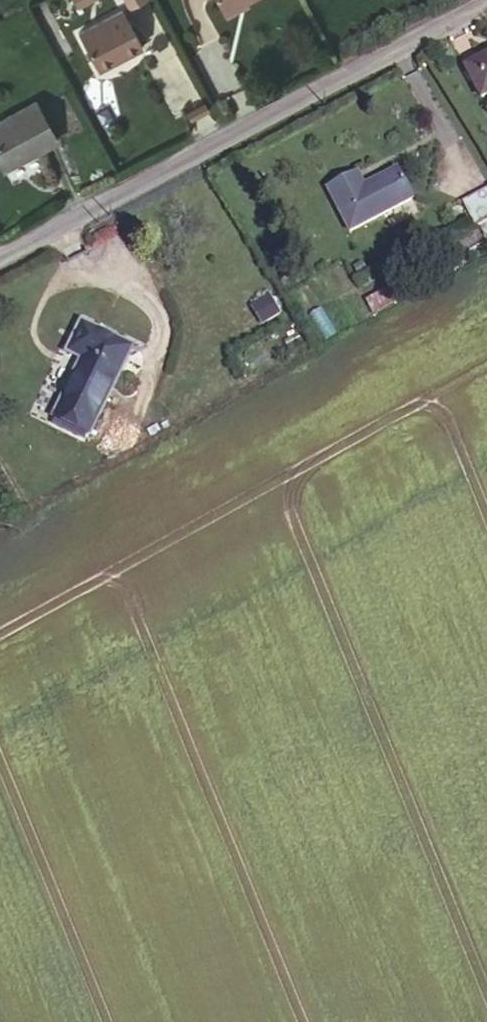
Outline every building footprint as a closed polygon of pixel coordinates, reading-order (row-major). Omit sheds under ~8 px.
[(233,18),(268,0),(223,0),(233,18)] [(103,72),(145,47),(125,9),(82,32),(103,72)] [(485,95),(486,95),(486,55),(469,64),(485,95)] [(59,141),(38,102),(0,122),(0,159),(6,169),(59,141)] [(413,201),(398,173),(367,189),(358,172),(331,188),(355,232),(413,201)] [(486,219),(486,186),(459,196),(470,225),(486,219)] [(71,325),(58,352),(76,362),(46,421),(79,438),(124,353),(71,325)]
